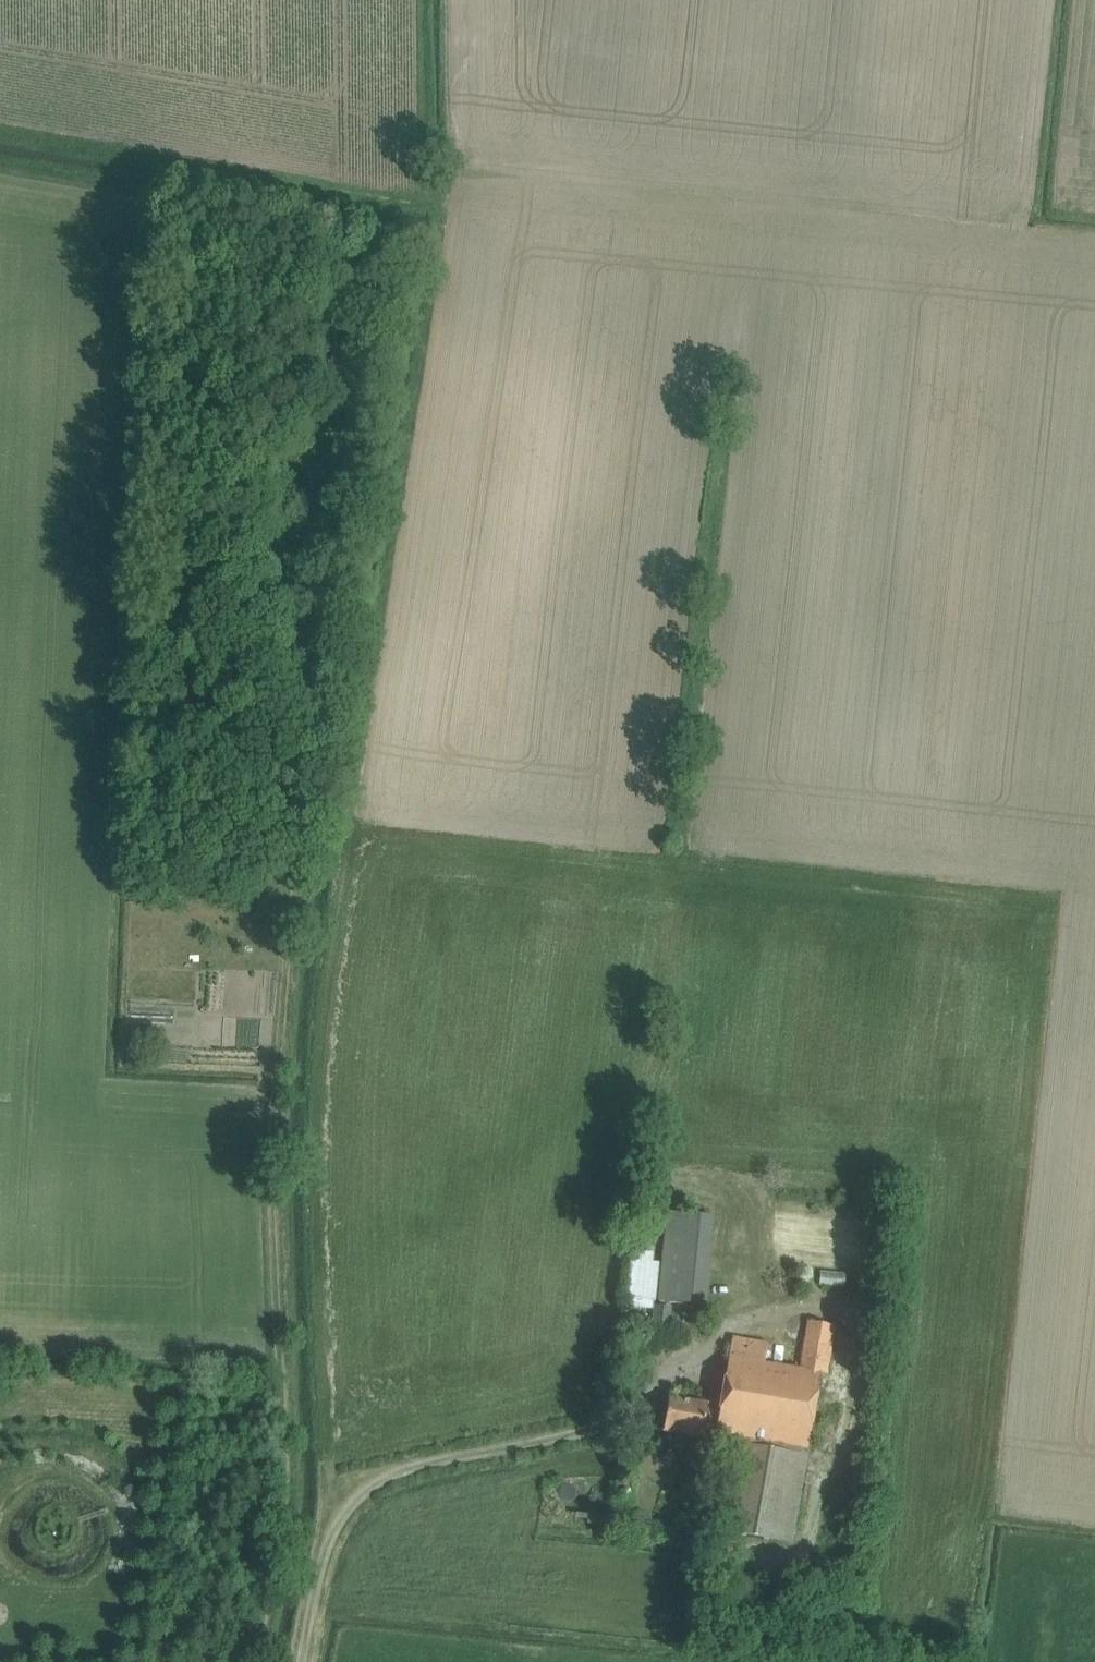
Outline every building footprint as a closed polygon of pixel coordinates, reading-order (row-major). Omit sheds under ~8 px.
[(205,677),(196,679),(199,692),(207,690),(205,677)] [(668,1212),(661,1280),(659,1301),(703,1306),(712,1216),(668,1212)] [(631,1261),(627,1297),(653,1300),(657,1264),(650,1263),(639,1262),(631,1261)] [(652,1332),(667,1333),(670,1307),(655,1306),(652,1332)] [(716,1433),(736,1437),(805,1448),(818,1373),(826,1374),(835,1325),(805,1320),(797,1367),(762,1361),(765,1343),(732,1337),(719,1415),(716,1430),(716,1433)] [(703,1428),(716,1430),(719,1415),(706,1413),(707,1405),(669,1399),(663,1431),(702,1437),(703,1428)] [(805,1448),(736,1437),(734,1452),(720,1531),(741,1535),(789,1543),(794,1515),(805,1448)]
